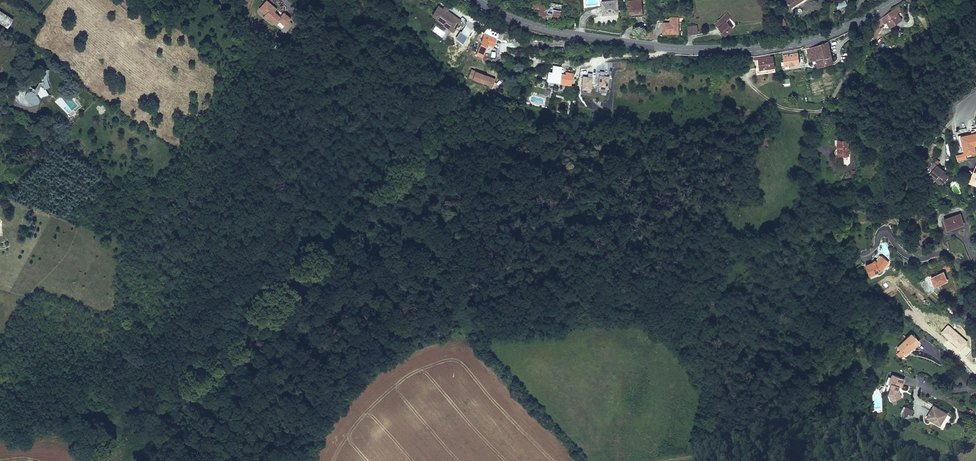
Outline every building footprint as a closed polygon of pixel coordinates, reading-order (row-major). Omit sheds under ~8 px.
[(276,8),(265,0),(256,11),(285,33),(292,25),(288,21),(290,18),(283,12),(279,16),(274,12),(276,8)] [(602,2),(603,14),(618,12),(617,0),(602,2)] [(630,16),(643,15),(642,0),(634,0),(628,1),(630,16)] [(806,0),(787,0),(792,9),(806,0)] [(845,1),(835,5),(837,10),(847,6),(845,1)] [(547,17),(548,13),(549,6),(546,6),(546,7),(533,3),(532,7),(539,9),(539,15),(542,16),(547,17)] [(552,19),(553,13),(555,14),(560,15),(562,6),(550,4),(549,6),(548,13),(549,13),(548,18),(552,19)] [(429,17),(452,32),(461,19),(443,7),(442,8),(437,5),(429,17)] [(874,38),(881,29),(879,27),(881,25),(887,21),(890,28),(902,19),(897,12),(894,8),(878,20),(869,33),(870,34),(874,38)] [(6,28),(13,18),(0,10),(0,24),(6,28)] [(725,35),(732,28),(726,22),(730,18),(726,14),(719,20),(719,19),(717,20),(718,21),(715,24),(719,28),(720,27),(722,29),(721,30),(725,35)] [(663,23),(663,33),(678,32),(678,18),(670,18),(670,23),(663,23)] [(432,30),(442,38),(446,33),(436,25),(432,30)] [(687,27),(688,35),(698,33),(697,26),(687,27)] [(480,43),(476,54),(482,56),(484,52),(483,51),(487,42),(494,45),(497,38),(502,41),(505,34),(500,31),(499,32),(488,27),(482,33),(480,37),(478,42),(480,43)] [(810,60),(816,59),(818,65),(832,60),(828,41),(807,48),(810,60)] [(782,53),(784,66),(799,63),(798,53),(795,53),(795,51),(782,53)] [(758,60),(759,69),(756,70),(757,75),(775,72),(773,57),(770,57),(770,54),(757,56),(758,60)] [(39,77),(35,79),(37,84),(40,83),(41,86),(48,83),(47,82),(47,81),(46,79),(45,77),(45,75),(44,71),(45,68),(45,65),(38,66),(38,68),(38,71),(39,73),(39,77)] [(570,80),(572,72),(565,71),(564,74),(562,73),(563,72),(548,69),(546,77),(558,79),(557,81),(563,82),(564,79),(570,80)] [(607,92),(608,76),(599,75),(597,91),(607,92)] [(580,90),(591,90),(591,77),(581,76),(580,90)] [(37,96),(40,92),(33,86),(30,90),(29,90),(27,90),(26,90),(25,91),(24,92),(24,93),(24,95),(25,96),(26,98),(31,101),(32,102),(33,102),(35,102),(36,101),(37,99),(37,98),(37,96)] [(62,98),(58,102),(68,112),(77,104),(73,101),(68,105),(62,98)] [(975,152),(972,134),(958,137),(960,145),(960,146),(961,146),(962,146),(963,146),(965,154),(975,152)] [(838,140),(838,154),(849,154),(849,140),(838,140)] [(942,171),(943,170),(937,165),(929,174),(935,179),(936,178),(943,184),(949,177),(944,173),(942,171)] [(944,219),(947,229),(955,226),(955,227),(963,224),(960,214),(944,219)] [(865,265),(870,276),(880,272),(889,262),(882,256),(877,262),(877,261),(876,260),(875,259),(874,259),(873,260),(873,261),(873,262),(865,265)] [(950,270),(947,261),(942,263),(943,268),(946,267),(947,271),(950,270)] [(931,277),(934,285),(938,284),(939,284),(947,281),(943,272),(931,277)] [(933,290),(925,277),(920,280),(929,293),(933,290)] [(903,353),(904,354),(910,347),(911,346),(913,347),(913,348),(919,342),(910,333),(904,339),(907,342),(906,343),(903,341),(897,347),(900,350),(903,353)] [(910,347),(904,354),(905,355),(913,347),(911,346),(910,347)] [(902,378),(891,374),(890,377),(890,379),(892,380),(891,383),(889,387),(890,387),(888,392),(889,392),(888,395),(890,399),(894,398),(895,400),(901,397),(897,390),(896,389),(897,386),(899,386),(902,378)] [(934,405),(933,407),(945,413),(941,420),(943,420),(947,413),(934,405)] [(927,417),(940,425),(943,420),(941,420),(945,413),(933,407),(927,417)] [(941,427),(943,429),(950,417),(947,415),(941,427)]
